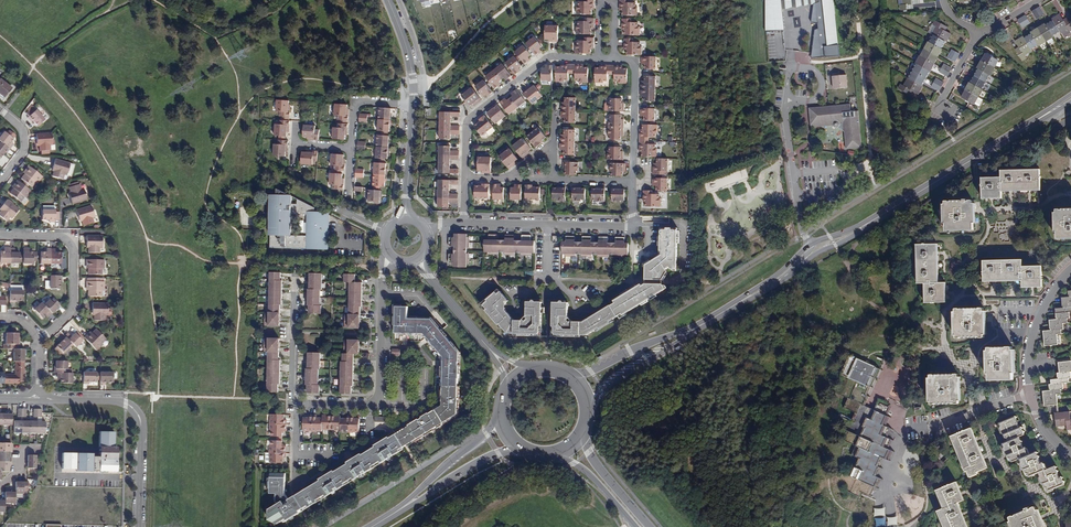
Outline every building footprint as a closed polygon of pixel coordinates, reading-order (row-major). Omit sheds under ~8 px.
[(592,11),(592,8),(594,8),(594,0),(585,0),(585,2),(579,2),(579,6),(577,6),(577,15),(592,15),(592,11)] [(622,15),(637,16),(637,7),(635,7),(635,3),(629,3),(629,0),(620,0),(620,8),(622,8),(622,11),(622,15)] [(766,32),(785,30),(783,8),(782,1),(782,0),(766,0),(766,32)] [(782,1),(783,8),(786,9),(792,6),(796,7),(801,5),(804,6),(808,4),(811,4),(819,1),(819,0),(792,0),(782,1)] [(819,1),(819,2),(814,4),(811,23),(818,24),(818,29),(815,30),(811,59),(840,56),(834,0),(819,0),(819,1)] [(903,4),(900,4),(901,9),(912,8),(912,4),(914,4),(920,3),(920,0),(902,0),(903,4)] [(1036,8),(1041,16),(1045,14),(1040,6),(1036,8)] [(1041,16),(1036,8),(1033,10),(1038,18),(1041,16)] [(1060,32),(1061,33),(1068,29),(1070,31),(1070,30),(1070,24),(1068,19),(1064,21),(1063,19),(1060,14),(1052,18),(1053,20),(1060,32)] [(1022,17),(1027,25),(1031,22),(1026,15),(1022,17)] [(594,18),(585,18),(585,21),(579,21),(578,25),(576,25),(576,34),(591,34),(592,30),(592,27),(594,27),(594,18)] [(625,30),(624,35),(639,35),(640,26),(637,26),(637,22),(631,22),(631,19),(622,19),(622,27),(625,27),(625,30)] [(932,34),(944,40),(946,41),(951,32),(945,29),(943,28),(945,24),(935,19),(933,23),(936,25),(931,33),(932,34)] [(1053,36),(1060,32),(1053,20),(1046,24),(1053,36)] [(1053,36),(1046,24),(1046,23),(1038,28),(1046,41),(1054,37),(1053,36)] [(558,28),(545,28),(545,41),(549,41),(551,41),(552,44),(558,44),(558,37),(558,28)] [(1046,41),(1038,28),(1031,32),(1032,33),(1039,45),(1046,41)] [(1032,49),(1039,45),(1032,33),(1025,37),(1032,49)] [(932,34),(928,42),(940,48),(944,40),(932,34)] [(1032,49),(1025,37),(1024,35),(1016,40),(1021,48),(1017,51),(1023,60),(1027,58),(1025,55),(1033,50),(1032,49)] [(538,48),(541,46),(534,37),(526,44),(535,55),(538,53),(537,51),(539,49),(538,48)] [(591,54),(591,49),(591,46),(594,47),(594,38),(585,38),(585,41),(578,41),(578,45),(576,45),(576,54),(590,54),(591,54)] [(640,46),(640,42),(633,42),(633,39),(624,39),(624,47),(627,47),(627,50),(626,55),(641,55),(641,46),(640,46)] [(940,48),(928,42),(927,41),(923,48),(937,55),(941,48),(940,48)] [(524,46),(515,53),(524,64),(527,62),(526,60),(528,58),(527,57),(531,55),(524,46)] [(923,48),(919,55),(933,63),(937,55),(923,48)] [(951,49),(949,53),(957,57),(959,53),(951,49)] [(987,53),(983,61),(995,67),(999,59),(995,57),(991,55),(987,53)] [(915,63),(929,70),(930,71),(934,63),(933,63),(919,55),(918,55),(914,62),(915,63)] [(518,68),(522,65),(514,56),(506,63),(515,75),(518,72),(517,71),(519,69),(518,68)] [(641,62),(645,62),(645,65),(645,70),(656,70),(656,57),(641,57),(641,62)] [(979,68),(991,74),(991,75),(996,68),(995,67),(983,61),(982,60),(978,67),(979,68)] [(925,78),(929,70),(915,63),(911,70),(925,78)] [(943,63),(941,67),(949,71),(951,67),(943,63)] [(494,71),(502,81),(505,79),(507,77),(508,79),(511,76),(502,64),(494,71)] [(572,74),(572,64),(564,64),(564,66),(561,66),(556,66),(555,82),(564,82),(564,80),(568,80),(568,74),(572,74)] [(572,64),(572,74),(575,74),(575,80),(579,81),(579,82),(588,82),(588,67),(584,67),(581,67),(581,65),(572,64)] [(541,68),(541,80),(552,80),(552,65),(548,65),(548,67),(545,67),(545,68),(541,68)] [(611,74),(611,65),(602,65),(602,67),(599,67),(595,67),(594,82),(603,83),(603,81),(607,81),(608,74),(611,74)] [(611,65),(611,74),(615,75),(615,81),(619,81),(619,83),(627,83),(627,68),(623,68),(620,68),(619,66),(611,65)] [(975,75),(987,82),(991,74),(979,68),(975,75)] [(499,83),(502,81),(494,71),(493,70),(485,77),(495,89),(497,86),(497,85),(499,83)] [(911,70),(907,77),(922,85),(925,78),(911,70)] [(849,74),(834,75),(836,89),(851,88),(849,74)] [(983,89),(987,82),(975,75),(971,82),(983,89)] [(641,83),(641,89),(655,89),(656,76),(645,76),(645,80),(645,83),(641,83)] [(922,85),(907,77),(903,84),(900,83),(898,87),(907,92),(909,89),(911,90),(917,93),(922,85)] [(935,78),(933,82),(940,86),(943,82),(935,78)] [(4,98),(12,88),(0,79),(0,95),(4,98)] [(493,92),(483,80),(475,87),(482,96),(485,94),(486,95),(488,93),(489,95),(493,92)] [(966,89),(967,89),(979,96),(980,97),(983,89),(971,82),(970,82),(966,89)] [(528,88),(522,92),(532,104),(542,96),(534,86),(531,88),(529,90),(528,88)] [(481,100),(471,88),(461,96),(466,102),(469,106),(473,104),(475,102),(476,104),(481,100)] [(655,89),(641,89),(640,94),(644,94),(644,98),(644,103),(655,103),(655,89)] [(979,96),(967,89),(962,97),(967,99),(970,101),(975,103),(976,102),(980,105),(983,99),(980,97),(979,96)] [(510,99),(518,109),(526,102),(516,90),(513,92),(515,94),(512,96),(513,97),(510,99)] [(561,104),(561,110),(575,110),(576,97),(565,97),(565,102),(565,105),(561,104)] [(509,115),(518,109),(510,99),(507,102),(506,100),(504,102),(503,100),(499,103),(509,115)] [(604,111),(608,111),(624,112),(624,105),(622,105),(622,103),(622,99),(611,99),(610,103),(609,103),(606,103),(604,104),(604,111)] [(290,109),(288,108),(288,104),(289,101),(277,100),(277,111),(280,112),(280,116),(282,116),(289,116),(290,116),(290,109)] [(334,115),(338,116),(338,120),(340,120),(346,120),(348,120),(348,113),(346,113),(346,109),(347,104),(342,104),(335,104),(334,115)] [(495,124),(505,115),(496,104),(491,107),(492,109),(490,111),(487,113),(493,121),(492,123),(494,125),(495,124)] [(838,127),(840,127),(847,132),(849,148),(864,147),(859,104),(813,109),(814,128),(836,125),(838,127)] [(42,124),(45,121),(34,108),(27,114),(29,117),(28,118),(32,123),(33,122),(38,128),(42,124)] [(379,120),(390,120),(390,117),(391,114),(391,109),(380,108),(379,120)] [(654,121),(655,108),(640,108),(640,113),(644,114),(644,117),(644,121),(654,121)] [(575,124),(575,110),(561,110),(561,115),(565,116),(565,119),(564,123),(575,124)] [(439,121),(450,122),(450,117),(459,117),(459,113),(439,113),(439,121)] [(486,134),(486,132),(493,127),(484,115),(479,119),(479,120),(480,121),(478,123),(474,126),(482,136),(483,135),(484,136),(486,134)] [(608,127),(623,128),(624,121),(621,121),(621,120),(622,115),(610,115),(610,119),(608,119),(608,127)] [(390,120),(379,120),(378,132),(382,132),(388,132),(390,132),(390,127),(390,120)] [(287,133),(287,128),(289,129),(289,121),(288,121),(282,121),(280,121),(279,125),(276,124),(275,136),(279,136),(285,136),(286,136),(287,133)] [(439,130),(459,131),(459,126),(450,126),(450,122),(439,121),(439,130)] [(337,128),(334,128),(333,139),(344,140),(345,137),(345,132),(347,132),(347,124),(346,124),(339,124),(337,124),(337,128)] [(640,132),(639,141),(648,141),(649,138),(655,138),(655,134),(657,134),(657,125),(642,125),(642,130),(642,132),(640,132)] [(303,138),(306,138),(311,138),(311,140),(319,141),(319,131),(315,130),(315,127),(304,126),(303,138)] [(623,128),(608,127),(608,137),(610,137),(609,141),(621,141),(621,137),(621,135),(623,135),(623,128)] [(542,140),(545,137),(538,129),(536,128),(535,129),(534,132),(527,137),(536,148),(541,144),(539,142),(542,140)] [(459,131),(439,130),(439,139),(450,139),(450,134),(459,135),(459,131)] [(560,142),(574,143),(575,130),(564,130),(564,134),(564,137),(560,137),(560,142)] [(0,137),(0,142),(10,149),(13,145),(10,142),(11,141),(13,138),(15,135),(11,132),(9,135),(7,134),(4,132),(0,137)] [(35,134),(35,146),(38,146),(38,148),(38,150),(40,150),(48,150),(50,150),(50,145),(52,145),(51,133),(35,134)] [(378,147),(389,148),(389,144),(389,142),(389,136),(388,136),(382,136),(378,135),(378,147)] [(527,152),(531,149),(523,139),(513,147),(522,159),(527,155),(526,153),(527,152)] [(278,145),(274,144),(274,155),(285,156),(285,153),(286,148),(288,149),(288,141),(285,141),(279,140),(278,140),(278,145)] [(648,141),(639,141),(639,149),(641,150),(641,152),(641,157),(656,157),(656,149),(655,149),(655,144),(648,144),(648,141)] [(0,142),(0,157),(1,157),(3,154),(5,152),(6,154),(10,149),(0,142)] [(574,143),(560,142),(560,148),(564,148),(564,151),(564,155),(574,156),(574,143)] [(439,146),(439,155),(458,155),(458,151),(449,151),(450,146),(439,146)] [(388,160),(389,148),(378,147),(377,159),(379,159),(386,159),(388,160)] [(608,151),(607,160),(622,160),(623,153),(621,153),(621,151),(621,147),(609,147),(609,151),(608,151)] [(509,169),(514,165),(512,163),(514,162),(517,160),(509,150),(500,157),(509,169)] [(302,163),(313,164),(313,161),(317,161),(318,151),(310,151),(310,153),(305,152),(302,152),(302,163)] [(332,155),(331,166),(334,166),(334,170),(335,170),(340,171),(344,171),(345,164),(343,163),(343,159),(343,156),(332,155)] [(458,155),(439,155),(439,164),(450,164),(450,159),(458,160),(458,155)] [(51,175),(63,178),(64,174),(66,174),(68,174),(70,173),(72,165),(71,164),(69,163),(53,159),(50,170),(52,171),(51,173),(51,175)] [(483,173),(490,173),(490,159),(477,159),(477,171),(481,171),(483,171),(483,173)] [(653,167),(652,172),(652,175),(664,175),(664,172),(666,172),(667,172),(667,159),(657,159),(657,163),(656,167),(653,167)] [(579,171),(579,162),(563,162),(563,169),(566,169),(566,171),(566,175),(577,175),(577,171),(579,171)] [(374,175),(386,175),(386,168),(386,164),(386,163),(379,163),(375,163),(374,175)] [(449,169),(450,164),(439,164),(438,174),(458,174),(458,169),(449,169)] [(625,171),(625,164),(610,164),(609,172),(611,172),(611,176),(622,176),(622,173),(622,171),(625,171)] [(21,179),(31,187),(35,182),(36,183),(41,176),(28,166),(23,173),(24,174),(23,176),(21,179)] [(1004,194),(1004,192),(1042,190),(1041,169),(1003,171),(1003,176),(1003,178),(983,179),(984,199),(1004,198),(1004,194)] [(344,182),(341,182),(342,177),(342,174),(340,174),(334,174),(331,173),(330,185),(333,185),(333,189),(343,189),(344,182)] [(385,181),(386,175),(374,175),(374,186),(380,187),(385,187),(385,183),(385,181)] [(652,183),(656,183),(656,187),(656,191),(666,191),(667,178),(652,178),(652,183)] [(12,190),(9,193),(20,202),(23,204),(27,199),(26,198),(31,191),(30,191),(17,180),(12,187),(13,189),(12,190)] [(438,181),(438,189),(449,189),(449,185),(458,185),(458,181),(438,181)] [(73,193),(70,194),(74,204),(90,199),(86,188),(84,189),(82,184),(71,188),(72,190),(73,193)] [(480,186),(476,186),(475,199),(477,200),(480,200),(481,198),(489,199),(490,184),(483,184),(483,186),(480,186)] [(493,184),(492,200),(503,200),(503,188),(499,188),(499,187),(496,186),(496,184),(493,184)] [(510,200),(521,201),(521,185),(517,185),(517,187),(514,187),(514,189),(510,189),(510,200)] [(538,201),(539,199),(540,188),(535,188),(532,188),(532,185),(525,185),(525,199),(534,200),(535,201),(538,201)] [(554,188),(553,199),(557,199),(557,201),(566,201),(566,186),(559,186),(559,188),(557,188),(554,188)] [(572,201),(581,201),(581,200),(585,200),(585,189),(581,189),(579,189),(579,186),(573,186),(572,201)] [(597,202),(606,202),(606,187),(599,186),(599,189),(597,189),(593,189),(593,200),(597,200),(597,202)] [(618,187),(612,187),(611,202),(620,202),(620,201),(624,200),(624,190),(620,190),(618,190),(618,187)] [(277,195),(270,195),(269,248),(305,249),(305,246),(324,247),(324,218),(316,218),(316,211),(311,211),(311,206),(295,198),(294,204),(290,203),(290,195),(278,189),(277,195)] [(449,194),(449,189),(438,189),(438,198),(458,199),(458,194),(449,194)] [(380,191),(379,190),(373,190),(369,190),(368,201),(376,202),(380,202),(380,198),(380,191)] [(645,202),(645,206),(660,207),(660,198),(659,198),(659,194),(652,194),(652,191),(643,191),(643,199),(645,199),(645,202)] [(457,203),(458,199),(438,198),(438,208),(449,208),(449,203),(457,203)] [(12,218),(19,209),(5,199),(0,206),(0,209),(1,209),(0,210),(0,215),(7,221),(10,217),(12,218)] [(947,223),(947,229),(975,228),(975,223),(974,203),(974,201),(946,202),(946,204),(947,223)] [(86,225),(97,221),(96,216),(98,216),(95,205),(79,210),(82,221),(84,220),(85,223),(86,225)] [(55,211),(55,210),(55,206),(46,206),(46,210),(43,210),(43,220),(47,220),(49,220),(50,222),(55,222),(59,222),(59,211),(55,211)] [(241,207),(241,225),(252,225),(252,207),(241,207)] [(1056,213),(1057,232),(1057,237),(1070,237),(1070,213),(1056,213)] [(662,276),(664,272),(666,274),(668,271),(666,269),(669,267),(670,268),(677,269),(678,228),(661,227),(660,251),(661,251),(661,254),(660,254),(646,263),(646,279),(663,279),(664,277),(662,276)] [(468,264),(468,254),(466,254),(466,248),(468,248),(468,237),(466,237),(466,234),(456,234),(456,238),(454,238),(449,238),(448,246),(454,246),(456,246),(456,255),(454,254),(448,254),(448,262),(453,263),(455,263),(455,267),(465,267),(465,264),(468,264)] [(497,254),(498,252),(503,252),(503,254),(514,254),(514,252),(520,252),(520,254),(531,255),(531,252),(533,252),(534,242),(530,242),(530,240),(530,235),(521,235),(521,240),(521,242),(513,241),(513,239),(513,235),(505,235),(505,239),(505,242),(496,241),(496,239),(496,235),(488,234),(488,239),(488,241),(484,241),(484,251),(487,251),(487,253),(497,254)] [(88,250),(88,251),(101,252),(101,247),(103,247),(103,236),(86,236),(86,247),(88,247),(88,250)] [(576,256),(577,253),(582,254),(582,256),(593,256),(593,254),(599,254),(599,256),(610,256),(610,254),(615,254),(615,256),(626,256),(626,254),(629,254),(629,245),(624,245),(625,237),(616,237),(616,242),(616,245),(608,244),(608,242),(608,237),(600,237),(600,242),(600,244),(592,244),(592,242),(592,237),(583,236),(583,241),(583,244),(575,243),(575,241),(575,236),(567,236),(567,241),(567,243),(562,243),(562,253),(565,253),(565,255),(576,256)] [(939,243),(919,244),(920,282),(925,282),(927,282),(927,302),(948,301),(947,281),(943,281),(941,281),(939,243)] [(10,247),(5,247),(5,251),(3,251),(0,251),(0,257),(0,262),(10,262),(10,247)] [(10,247),(10,262),(10,263),(19,263),(19,253),(14,253),(14,247),(10,247)] [(23,248),(23,263),(33,263),(33,252),(31,252),(29,252),(29,248),(23,248)] [(50,263),(51,248),(45,248),(45,252),(41,252),(41,263),(50,263)] [(56,248),(51,248),(50,263),(60,263),(60,252),(56,252),(56,248)] [(87,267),(90,267),(90,269),(90,274),(101,274),(101,267),(103,267),(103,259),(87,259),(87,267)] [(983,282),(1022,281),(1022,283),(1023,288),(1043,288),(1042,266),(1022,267),(1022,265),(1022,260),(982,262),(983,282)] [(268,281),(278,281),(278,273),(268,273),(268,281)] [(308,282),(319,282),(319,273),(308,273),(308,282)] [(348,283),(353,283),(353,274),(343,274),(343,283),(348,283)] [(60,288),(60,284),(60,281),(62,281),(62,276),(50,276),(50,288),(60,288)] [(89,291),(89,296),(101,296),(101,289),(103,289),(103,281),(99,281),(99,278),(88,278),(88,281),(87,281),(87,289),(89,289),(89,291)] [(348,283),(348,291),(360,292),(360,283),(353,283),(348,283)] [(610,305),(617,316),(623,313),(624,314),(666,288),(664,285),(663,283),(646,283),(642,285),(641,284),(614,301),(615,302),(610,305)] [(267,297),(279,297),(279,289),(268,289),(267,297)] [(23,301),(23,291),(9,291),(9,303),(16,303),(16,301),(23,301)] [(528,315),(526,316),(528,318),(525,321),(523,319),(521,320),(513,320),(506,311),(507,303),(510,301),(502,291),(499,293),(497,291),(487,299),(489,300),(485,303),(484,304),(484,305),(484,306),(487,309),(486,311),(497,326),(499,324),(501,328),(502,328),(503,329),(504,330),(505,331),(507,331),(509,332),(511,333),(513,333),(515,333),(519,333),(519,335),(534,336),(534,334),(538,334),(539,334),(540,333),(540,332),(540,328),(542,328),(543,313),(545,313),(545,307),(543,307),(543,302),(542,302),(538,302),(538,300),(531,299),(530,302),(528,302),(528,315)] [(1068,291),(1068,297),(1063,297),(1061,297),(1062,302),(1070,301),(1070,291),(1068,291)] [(279,305),(279,297),(267,297),(267,305),(278,305),(279,305)] [(43,305),(52,313),(58,308),(57,306),(59,304),(53,298),(51,299),(50,299),(43,305)] [(348,307),(358,307),(360,307),(360,299),(348,299),(348,307)] [(617,316),(610,305),(610,304),(582,322),(573,322),(572,320),(570,322),(567,319),(569,318),(568,317),(569,303),(566,303),(566,300),(559,300),(558,303),(554,303),(553,303),(553,307),(551,307),(550,313),(553,313),(553,328),(554,328),(554,333),(555,334),(556,334),(557,335),(561,335),(561,337),(576,337),(576,335),(580,336),(581,336),(584,335),(587,334),(591,332),(597,329),(601,326),(602,328),(612,322),(610,320),(614,318),(617,316)] [(1062,302),(1062,304),(1062,308),(1055,308),(1056,313),(1069,312),(1070,312),(1070,301),(1062,302)] [(48,317),(52,313),(43,305),(42,303),(35,309),(42,317),(43,315),(45,314),(48,317)] [(94,317),(94,319),(106,319),(106,314),(108,314),(108,303),(92,303),(92,314),(93,314),(94,317)] [(317,305),(308,305),(307,313),(319,313),(319,305),(317,305)] [(394,332),(398,332),(402,332),(424,333),(428,338),(431,341),(443,356),(443,364),(443,368),(443,385),(458,386),(459,351),(431,318),(407,318),(407,306),(395,306),(394,332)] [(958,335),(986,335),(985,311),(958,312),(958,335)] [(1056,313),(1056,315),(1056,319),(1049,320),(1050,324),(1063,323),(1068,323),(1067,318),(1070,318),(1069,312),(1056,313)] [(1043,331),(1043,335),(1057,334),(1061,334),(1061,329),(1063,329),(1063,323),(1050,324),(1050,326),(1050,330),(1043,331)] [(90,331),(84,337),(95,350),(102,344),(101,342),(105,338),(96,329),(93,331),(92,333),(90,331)] [(64,335),(72,344),(75,347),(82,340),(75,333),(71,336),(67,332),(64,335)] [(13,349),(16,349),(16,344),(17,344),(17,333),(5,333),(5,344),(3,344),(3,348),(13,349)] [(1057,334),(1043,335),(1044,341),(1044,346),(1058,345),(1057,334)] [(72,344),(64,335),(60,339),(62,341),(60,342),(56,346),(62,352),(63,353),(72,344)] [(59,354),(62,352),(56,346),(54,348),(59,354)] [(12,361),(14,361),(23,361),(24,349),(16,349),(13,349),(12,361)] [(1014,380),(1014,372),(1014,350),(990,351),(991,373),(991,381),(1014,380)] [(888,415),(891,408),(887,406),(880,403),(875,414),(864,409),(869,399),(866,398),(870,389),(869,389),(865,387),(869,378),(870,376),(872,376),(876,367),(873,366),(851,356),(843,373),(835,392),(838,394),(849,399),(850,399),(849,400),(846,406),(846,408),(857,413),(853,422),(849,431),(847,430),(844,439),(857,446),(855,452),(853,455),(861,459),(859,464),(857,468),(855,473),(853,477),(855,478),(856,479),(850,492),(859,496),(861,492),(862,492),(869,495),(873,486),(876,487),(880,478),(876,477),(880,467),(879,467),(878,467),(882,457),(888,459),(892,451),(887,448),(891,439),(886,437),(889,430),(890,428),(884,425),(888,416),(887,416),(888,415)] [(873,366),(876,367),(879,369),(883,360),(874,356),(873,359),(876,360),(873,366)] [(4,374),(4,383),(14,383),(14,381),(23,382),(23,361),(14,361),(14,374),(4,374)] [(57,369),(57,373),(67,373),(67,370),(68,370),(68,361),(56,361),(56,365),(56,370),(57,369)] [(1059,373),(1070,371),(1070,361),(1058,362),(1059,373)] [(317,370),(317,362),(305,362),(305,370),(316,370),(317,370)] [(278,369),(266,368),(266,377),(278,377),(278,369)] [(353,368),(340,368),(340,376),(353,376),(353,368)] [(1051,384),(1062,383),(1069,382),(1069,378),(1070,377),(1070,371),(1059,373),(1057,373),(1057,379),(1050,380),(1051,384)] [(95,374),(95,372),(82,372),(82,373),(82,383),(88,384),(88,382),(95,382),(95,380),(95,374)] [(111,382),(112,372),(99,372),(99,374),(99,380),(99,384),(104,384),(107,384),(107,382),(111,382)] [(67,373),(57,373),(57,378),(61,378),(61,380),(61,383),(72,383),(72,373),(67,373)] [(352,385),(353,376),(340,376),(340,385),(351,385),(352,385)] [(872,376),(870,376),(865,387),(869,389),(875,378),(872,376)] [(304,386),(305,386),(316,386),(316,377),(304,377),(304,386)] [(932,378),(933,401),(959,400),(959,378),(932,378)] [(1042,391),(1043,396),(1056,394),(1061,394),(1060,389),(1063,389),(1062,383),(1051,384),(1049,385),(1049,391),(1042,391)] [(276,385),(265,385),(265,393),(276,393),(276,385)] [(351,385),(340,385),(340,394),(351,394),(351,385)] [(409,426),(396,434),(404,447),(413,441),(443,422),(457,414),(458,386),(443,385),(443,389),(440,389),(440,398),(442,398),(442,405),(429,414),(427,411),(421,416),(422,418),(419,420),(420,422),(417,423),(415,421),(414,419),(408,424),(409,426)] [(316,386),(305,386),(305,394),(317,394),(317,386),(316,386)] [(1056,394),(1043,396),(1043,400),(1044,406),(1057,405),(1056,394)] [(1,414),(1,425),(11,425),(12,411),(8,411),(8,414),(1,414)] [(1066,426),(1065,412),(1055,413),(1055,416),(1056,427),(1066,426)] [(270,420),(270,425),(286,425),(286,421),(284,421),(284,415),(271,415),(270,421),(270,420)] [(312,432),(312,416),(309,415),(309,418),(303,418),(303,431),(308,431),(308,432),(312,432)] [(317,416),(312,416),(312,432),(316,432),(316,431),(322,432),(322,430),(322,418),(316,418),(317,416)] [(322,430),(331,430),(331,416),(327,416),(327,417),(322,417),(322,418),(322,430)] [(340,430),(340,419),(340,417),(335,417),(335,416),(331,416),(331,430),(340,430)] [(346,419),(340,419),(340,430),(340,432),(345,432),(345,433),(349,433),(350,416),(346,416),(346,419)] [(350,416),(349,433),(354,433),(354,432),(359,432),(359,419),(354,419),(354,416),(350,416)] [(21,420),(21,432),(29,433),(29,420),(21,420)] [(37,421),(29,420),(29,433),(37,433),(37,421)] [(37,421),(37,433),(45,433),(45,421),(37,421)] [(1014,462),(1015,465),(1023,462),(1024,464),(1023,466),(1025,471),(1027,472),(1028,475),(1031,477),(1032,479),(1041,475),(1042,478),(1041,480),(1043,484),(1045,485),(1046,488),(1048,489),(1049,492),(1066,484),(1066,483),(1067,481),(1065,481),(1064,480),(1065,478),(1062,477),(1061,478),(1059,474),(1060,474),(1060,473),(1061,471),(1059,471),(1058,470),(1059,468),(1057,467),(1048,472),(1045,464),(1043,465),(1041,461),(1042,461),(1042,460),(1043,458),(1041,458),(1041,456),(1042,454),(1040,454),(1031,458),(1028,451),(1026,452),(1024,448),(1026,447),(1025,446),(1026,444),(1024,444),(1025,441),(1022,441),(1028,439),(1027,438),(1029,436),(1027,435),(1026,435),(1027,432),(1025,432),(1022,433),(1021,429),(1022,428),(1023,425),(1021,425),(1020,425),(1022,422),(1019,422),(1003,429),(1004,431),(1003,433),(1005,439),(1007,439),(1008,442),(1011,444),(1011,446),(1006,448),(1007,450),(1006,453),(1008,457),(1011,459),(1012,461),(1014,462)] [(286,425),(270,425),(270,432),(271,432),(271,437),(278,437),(278,439),(282,439),(282,432),(286,432),(286,425)] [(967,430),(951,438),(966,472),(968,476),(976,473),(984,469),(967,430)] [(967,430),(984,469),(986,468),(969,430),(967,430)] [(87,454),(60,453),(59,468),(73,468),(73,471),(113,472),(114,445),(112,445),(113,432),(96,431),(95,458),(87,457),(87,454)] [(404,447),(396,434),(389,438),(389,437),(381,441),(382,443),(375,447),(362,455),(361,454),(353,459),(354,460),(347,464),(334,472),(334,471),(326,475),(327,477),(320,481),(296,496),(291,498),(289,500),(285,494),(285,474),(270,474),(270,479),(268,479),(268,489),(270,489),(270,494),(276,494),(276,503),(277,503),(277,505),(269,510),(269,513),(271,514),(274,520),(274,522),(278,524),(286,519),(287,521),(300,513),(299,511),(308,506),(309,508),(318,502),(317,500),(325,496),(326,497),(345,486),(344,484),(353,478),(354,480),(373,468),(372,467),(380,461),(381,463),(400,451),(399,449),(404,447)] [(951,438),(949,439),(964,473),(966,472),(951,438)] [(269,454),(285,454),(286,447),(282,446),(282,439),(278,439),(278,441),(271,441),(271,446),(269,446),(269,454)] [(9,451),(11,451),(11,443),(0,443),(0,451),(9,451)] [(9,451),(0,451),(0,461),(11,461),(11,457),(9,457),(9,451)] [(285,458),(285,454),(269,454),(269,457),(270,458),(270,463),(282,463),(283,458),(285,458)] [(28,468),(36,468),(36,455),(28,455),(28,462),(28,465),(28,468)] [(1,471),(9,472),(9,465),(11,465),(11,461),(0,461),(0,471),(1,471)] [(15,485),(15,490),(15,493),(23,493),(23,490),(27,490),(27,481),(15,481),(15,485)] [(963,501),(965,501),(957,483),(955,484),(963,501)] [(941,511),(948,526),(968,526),(958,504),(960,503),(963,501),(955,484),(938,491),(945,509),(943,510),(941,511)] [(15,503),(15,493),(15,490),(11,490),(11,492),(5,492),(5,498),(4,503),(15,503)] [(943,510),(945,509),(938,491),(937,492),(937,494),(943,510)] [(958,504),(968,526),(971,526),(960,503),(958,504)] [(1011,519),(1015,526),(1044,526),(1036,509),(1035,505),(1029,507),(1029,505),(1025,507),(1026,509),(1010,516),(1011,519)] [(1046,526),(1038,508),(1036,509),(1044,526),(1045,526),(1046,526)] [(941,511),(939,512),(946,526),(948,526),(941,511)] [(877,517),(878,514),(870,512),(868,521),(876,522),(876,525),(884,526),(885,519),(877,517)]
